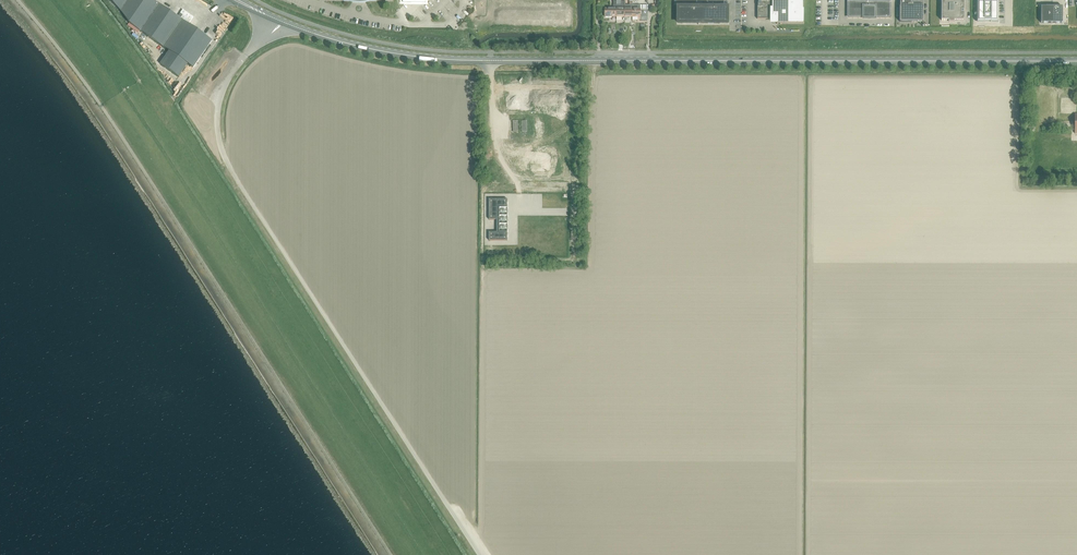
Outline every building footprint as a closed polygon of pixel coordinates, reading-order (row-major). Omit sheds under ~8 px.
[(129,0),(110,0),(121,11),(129,0)] [(163,60),(160,64),(179,77),(188,63),(194,67),(212,40),(154,0),(129,0),(121,11),(129,23),(164,47),(169,51),(163,60)] [(803,9),(803,0),(760,0),(760,1),(758,1),(757,19),(777,19),(777,24),(782,24),(804,24),(804,9),(803,9)] [(891,0),(847,0),(847,2),(849,2),(849,17),(869,17),(890,17),(890,2),(891,2),(891,0)] [(923,22),(924,3),(923,3),(913,3),(913,0),(900,0),(900,7),(900,22),(923,22)] [(617,8),(617,5),(617,1),(613,1),(613,8),(605,8),(605,17),(617,17),(617,8)] [(941,21),(949,21),(949,23),(954,23),(954,21),(961,21),(964,21),(964,13),(961,13),(962,11),(964,11),(964,1),(942,1),(941,21)] [(990,4),(985,4),(985,2),(977,2),(977,3),(977,23),(998,23),(998,2),(990,2),(990,4)] [(640,5),(632,5),(632,17),(640,17),(640,5)] [(678,7),(678,23),(728,23),(728,7),(702,7),(678,7)] [(1041,23),(1062,23),(1063,7),(1041,7),(1041,23)] [(229,26),(233,20),(229,17),(225,24),(229,26)] [(517,124),(516,132),(537,133),(537,124),(517,124)] [(489,232),(489,241),(507,241),(507,232),(499,232),(499,208),(507,208),(507,207),(507,199),(489,199),(489,220),(497,220),(497,232),(489,232)]
